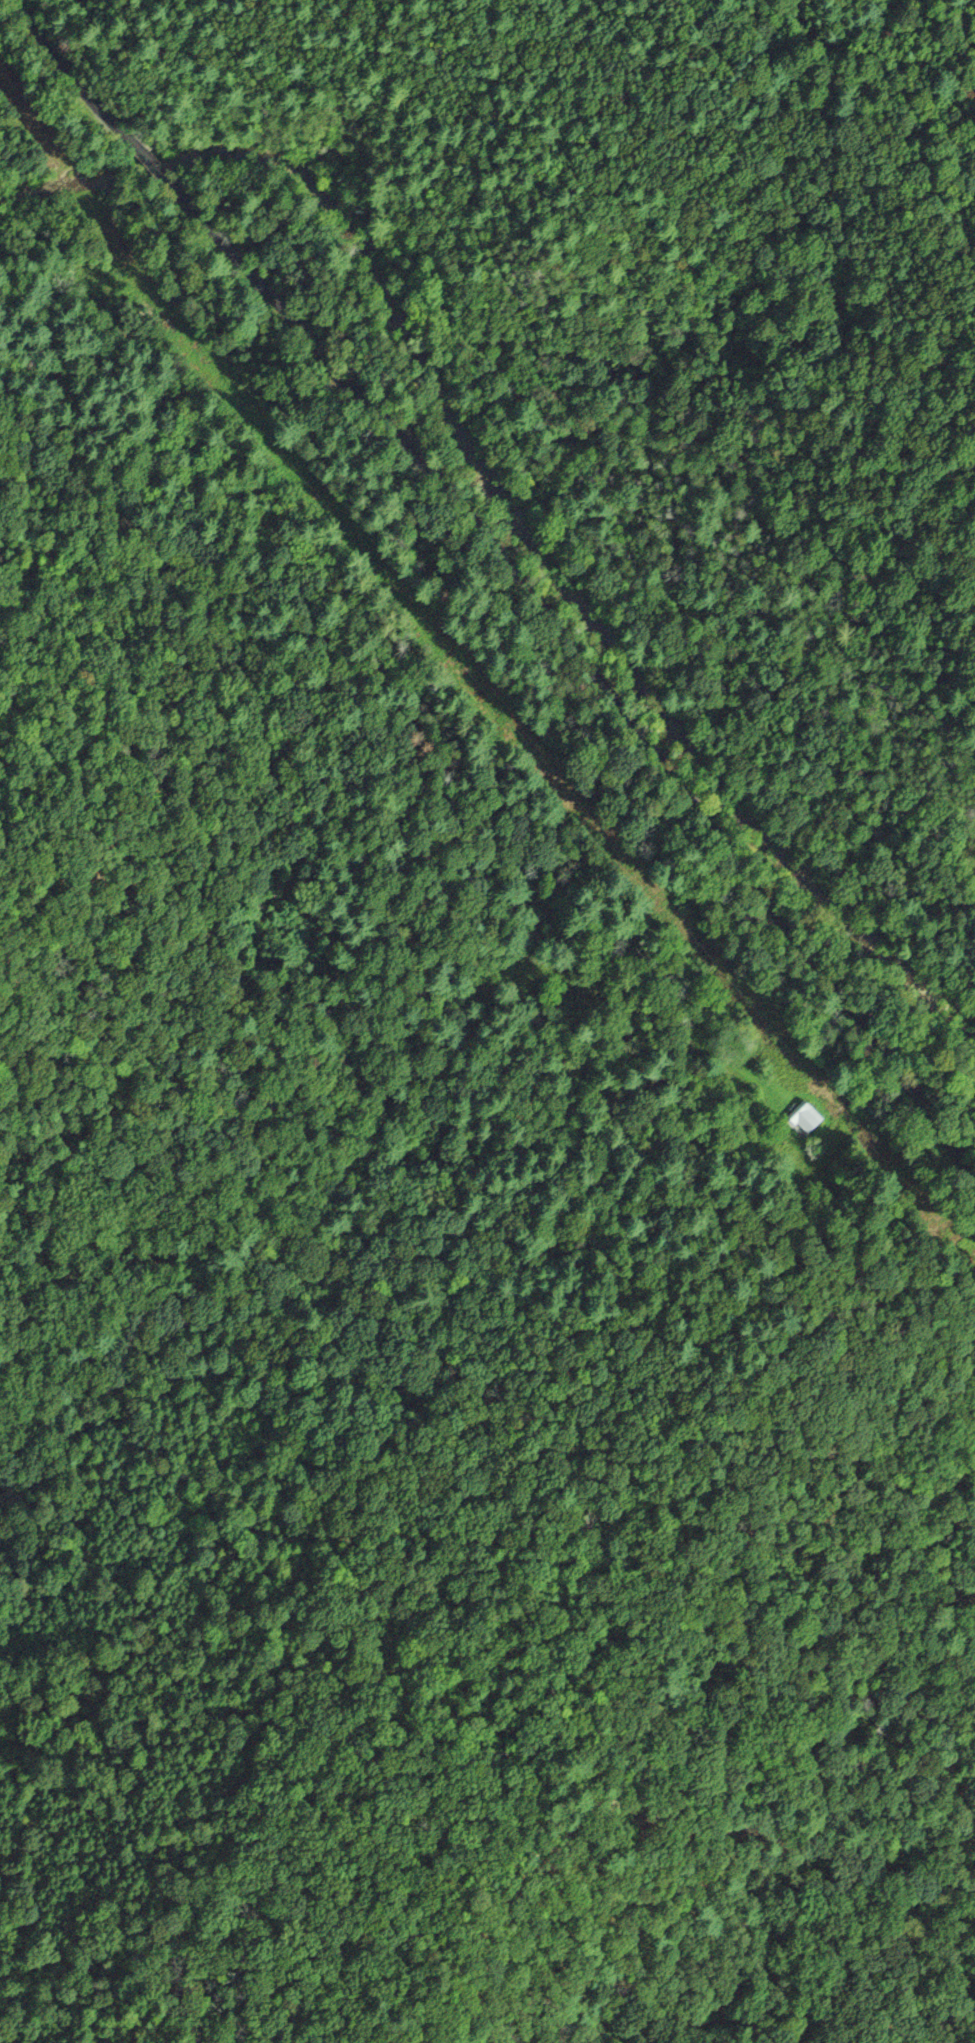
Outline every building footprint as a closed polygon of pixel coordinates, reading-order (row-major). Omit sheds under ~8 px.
[(788,1115),(805,1135),(822,1120),(806,1100),(788,1115)]
